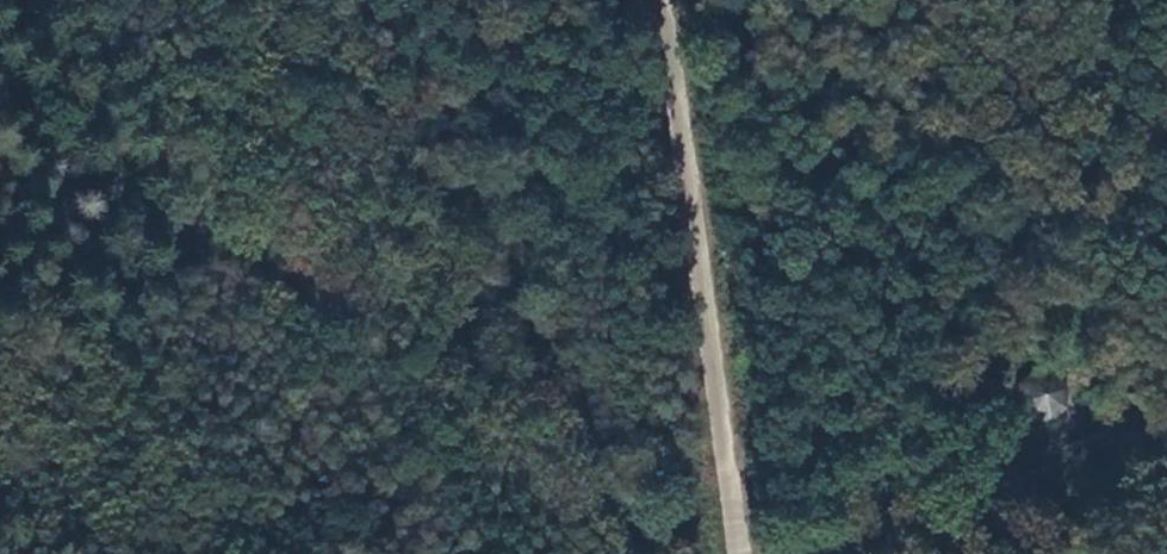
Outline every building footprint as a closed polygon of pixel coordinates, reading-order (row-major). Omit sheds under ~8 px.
[(1064,379),(1024,386),(1029,420),(1069,413),(1064,379)]
